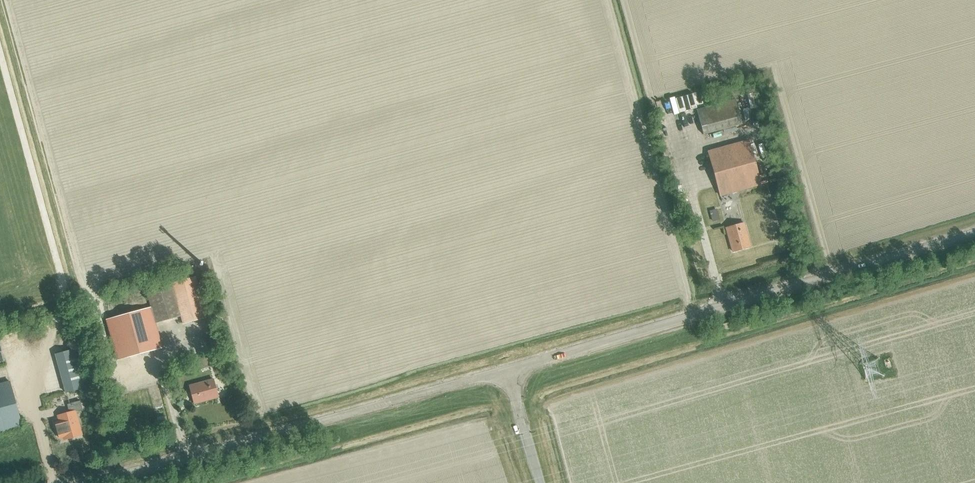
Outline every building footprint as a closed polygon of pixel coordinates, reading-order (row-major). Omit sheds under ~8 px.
[(703,135),(742,125),(735,99),(696,110),(703,135)] [(720,196),(760,185),(748,141),(708,152),(720,196)] [(732,252),(750,247),(744,223),(726,228),(732,252)] [(172,284),(181,316),(183,324),(206,318),(195,278),(172,284)] [(172,284),(146,291),(151,308),(155,323),(181,316),(172,284)] [(162,348),(155,323),(151,308),(106,320),(117,360),(162,348)] [(731,322),(719,325),(721,332),(732,328),(731,322)] [(66,393),(89,386),(78,348),(55,354),(66,393)] [(206,356),(196,359),(199,370),(210,367),(206,356)] [(194,404),(218,398),(213,380),(189,386),(194,404)] [(22,426),(9,382),(0,384),(0,433),(22,426)] [(64,440),(82,435),(75,411),(82,409),(79,401),(65,404),(68,413),(57,416),(59,423),(53,424),(57,439),(63,437),(64,440)]
